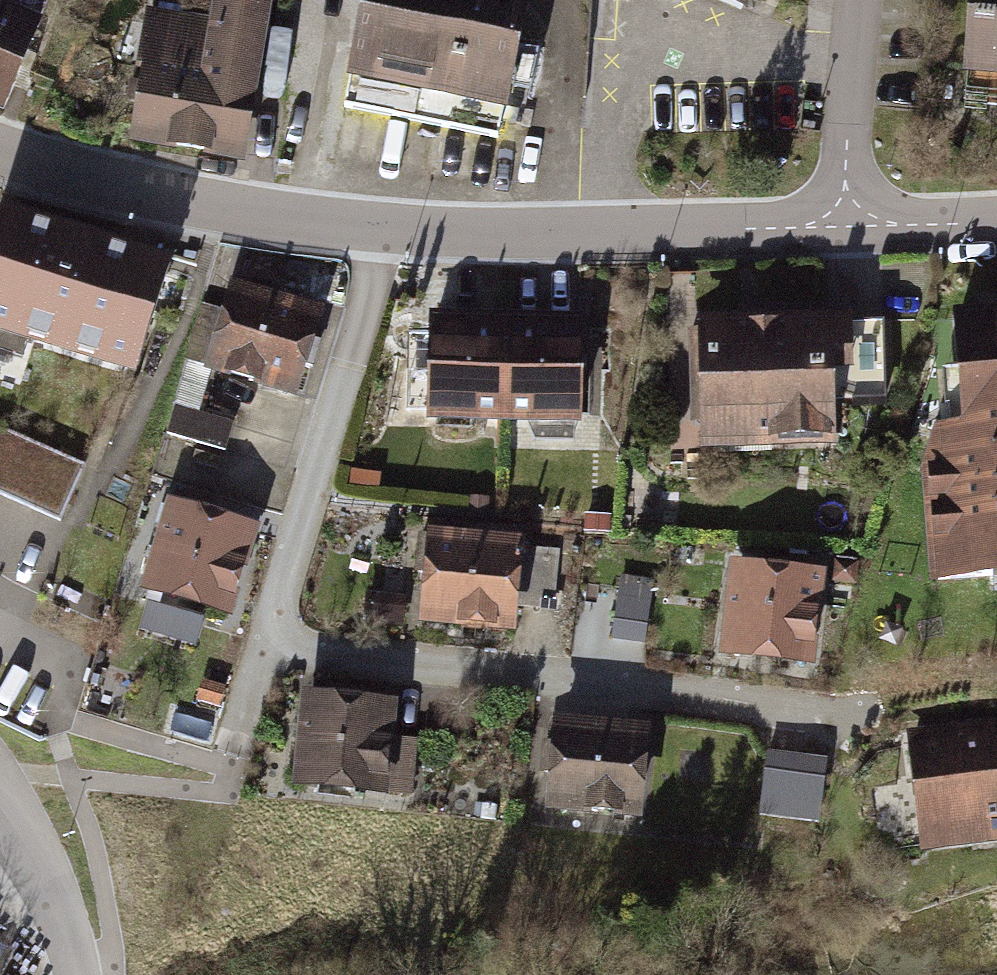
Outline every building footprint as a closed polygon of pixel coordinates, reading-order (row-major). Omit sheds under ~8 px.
[(11,105),(55,0),(3,0),(0,6),(0,101),(11,105)] [(154,21),(147,63),(154,64),(140,143),(246,161),(275,0),(225,0),(219,33),(154,21)] [(355,107),(505,138),(531,15),(501,0),(375,0),(355,107)] [(754,10),(758,0),(730,0),(754,10)] [(980,77),(996,79),(996,0),(985,0),(980,77)] [(0,236),(0,328),(141,372),(174,269),(6,217),(0,236)] [(206,307),(169,436),(230,454),(238,425),(205,415),(218,372),(299,395),(322,314),(241,290),(234,315),(206,307)] [(935,584),(996,580),(996,303),(954,306),(962,422),(938,423),(927,460),(935,584)] [(426,314),(426,410),(501,410),(502,315),(426,314)] [(502,314),(502,410),(577,410),(578,315),(502,314)] [(882,319),(698,322),(698,327),(689,327),(690,351),(699,351),(701,437),(768,435),(768,444),(827,443),(826,396),(883,395),(882,319)] [(61,519),(84,467),(0,430),(0,492),(61,519)] [(177,504),(150,592),(168,598),(158,633),(199,645),(209,611),(238,619),(261,541),(206,524),(209,514),(177,504)] [(515,535),(423,527),(419,567),(437,568),(432,617),(507,623),(508,601),(552,605),(557,552),(514,549),(515,535)] [(745,561),(726,559),(715,646),(808,658),(819,571),(776,566),(778,554),(746,550),(745,561)] [(648,579),(620,575),(613,634),(640,638),(648,579)] [(402,597),(365,593),(363,612),(400,615),(402,597)] [(325,690),(300,687),(291,778),(409,790),(413,741),(383,738),(387,697),(356,694),(357,681),(326,678),(325,690)] [(642,723),(548,715),(547,736),(535,735),(533,763),(544,764),(540,804),(635,812),(642,723)] [(906,737),(918,840),(996,830),(996,726),(906,737)] [(820,759),(764,753),(757,813),(813,819),(820,759)]
